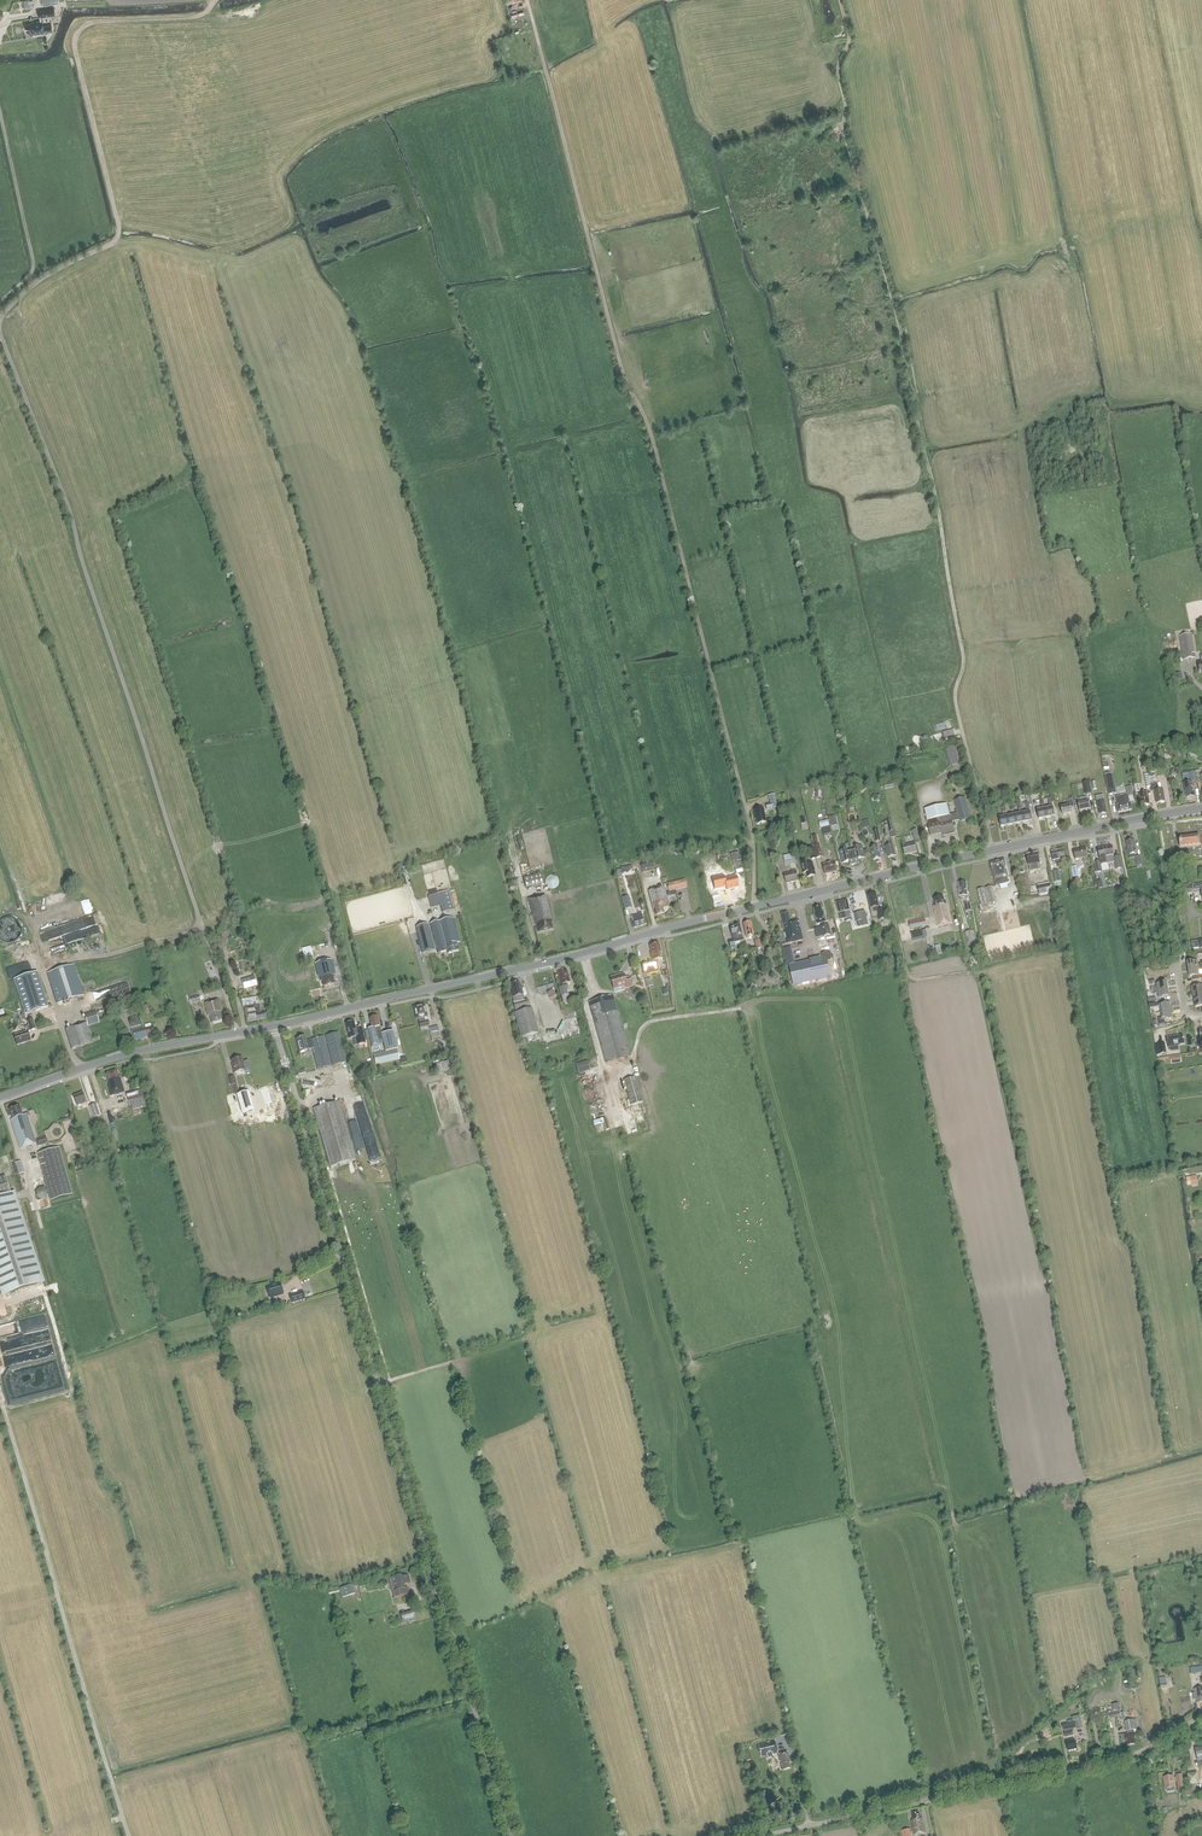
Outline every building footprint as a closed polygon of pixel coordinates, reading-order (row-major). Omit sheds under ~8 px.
[(55,15),(54,8),(37,10),(39,18),(55,15)] [(33,24),(25,25),(27,33),(29,33),(31,35),(32,34),(32,35),(52,32),(51,25),(43,26),(42,21),(33,22),(33,24)] [(1195,658),(1192,634),(1179,636),(1183,660),(1195,658)] [(955,736),(953,730),(943,733),(944,738),(955,736)] [(961,764),(957,746),(946,749),(950,767),(961,764)] [(1197,780),(1195,771),(1188,772),(1190,782),(1197,780)] [(1104,775),(1108,795),(1114,794),(1110,774),(1104,775)] [(1150,784),(1149,779),(1148,774),(1144,775),(1146,787),(1150,787),(1151,791),(1154,791),(1157,803),(1165,802),(1162,789),(1158,790),(1157,783),(1150,784)] [(893,787),(892,785),(898,783),(897,780),(891,781),(891,783),(884,784),(885,789),(893,787)] [(1184,784),(1185,787),(1184,787),(1186,798),(1195,796),(1193,785),(1192,785),(1192,783),(1190,783),(1184,784)] [(1141,806),(1149,805),(1147,792),(1139,794),(1141,806)] [(1105,813),(1106,813),(1104,800),(1105,800),(1103,793),(1100,794),(1101,801),(1096,801),(1098,808),(1099,814),(1102,814),(1103,814),(1105,814),(1105,813)] [(770,804),(768,804),(769,809),(777,807),(775,794),(768,796),(770,804)] [(1118,813),(1132,810),(1130,803),(1129,803),(1127,794),(1116,797),(1118,805),(1116,805),(1118,813)] [(1047,818),(1055,816),(1052,803),(1051,797),(1048,798),(1049,803),(1048,803),(1049,808),(1045,809),(1047,818)] [(1079,811),(1090,809),(1089,802),(1088,802),(1087,797),(1081,798),(1082,803),(1078,804),(1079,811)] [(960,822),(970,819),(965,798),(954,801),(957,813),(949,815),(947,804),(924,809),(927,821),(928,820),(929,825),(928,825),(930,836),(942,833),(942,834),(954,831),(952,822),(959,820),(960,822)] [(1039,819),(1047,818),(1045,809),(1043,799),(1040,799),(1042,809),(1037,810),(1039,819)] [(1071,813),(1070,808),(1074,807),(1073,799),(1067,800),(1068,806),(1061,807),(1062,815),(1063,814),(1063,815),(1066,815),(1066,814),(1071,813)] [(1026,813),(1022,813),(1024,822),(1032,821),(1030,812),(1029,807),(1028,802),(1025,802),(1026,808),(1025,808),(1026,813)] [(1024,822),(1022,813),(1020,803),(1017,804),(1019,814),(1014,815),(1016,824),(1024,822)] [(1007,816),(1005,806),(1002,807),(1003,812),(1002,812),(1003,817),(999,818),(1001,827),(1008,825),(1007,816)] [(757,824),(766,822),(763,808),(753,810),(755,819),(756,819),(757,824)] [(1007,816),(1008,825),(1016,824),(1014,815),(1007,816)] [(870,819),(862,821),(863,828),(872,826),(870,819)] [(888,826),(891,838),(895,837),(891,820),(883,822),(884,826),(888,826)] [(812,836),(814,846),(817,859),(823,857),(820,844),(819,844),(817,835),(812,836)] [(1180,847),(1200,844),(1199,835),(1178,838),(1180,847)] [(901,839),(902,843),(904,855),(909,854),(909,853),(916,852),(917,852),(915,843),(906,845),(904,838),(901,839)] [(1127,855),(1136,853),(1134,840),(1126,842),(1128,850),(1126,850),(1127,855)] [(889,846),(885,847),(888,858),(896,856),(893,845),(892,842),(889,842),(889,846)] [(817,859),(814,846),(813,846),(813,847),(808,848),(811,860),(817,859)] [(855,851),(851,852),(854,863),(859,862),(858,859),(865,858),(862,846),(855,848),(855,851)] [(1112,846),(1104,847),(1108,864),(1115,862),(1116,869),(1122,868),(1120,856),(1114,858),(1112,846)] [(878,847),(871,848),(873,860),(880,858),(878,847)] [(1100,862),(1096,863),(1094,863),(1096,872),(1109,870),(1108,864),(1104,847),(1097,849),(1100,862)] [(1083,857),(1084,862),(1089,861),(1086,848),(1073,851),(1075,859),(1083,857)] [(1066,863),(1065,858),(1063,849),(1052,851),(1053,860),(1055,860),(1056,865),(1066,863)] [(854,863),(851,852),(847,853),(847,850),(839,852),(842,863),(849,861),(850,864),(854,863)] [(728,858),(726,852),(716,855),(718,860),(728,858)] [(796,862),(794,853),(783,855),(785,864),(796,862)] [(1029,854),(1025,855),(1028,866),(1029,871),(1040,869),(1038,863),(1039,863),(1037,853),(1033,854),(1033,853),(1029,854)] [(812,863),(809,864),(807,859),(800,861),(803,873),(806,873),(807,877),(815,875),(812,863)] [(640,863),(642,870),(654,867),(652,860),(640,863)] [(993,869),(995,880),(996,886),(1009,883),(1007,877),(1008,877),(1005,866),(1006,866),(1004,860),(990,863),(992,870),(993,869)] [(825,874),(837,871),(834,861),(831,862),(831,863),(823,865),(825,874)] [(620,868),(620,870),(617,870),(618,877),(622,877),(621,873),(632,871),(631,866),(620,868)] [(1079,876),(1077,866),(1070,868),(1072,877),(1079,876)] [(712,870),(715,879),(724,876),(722,867),(712,870)] [(786,883),(798,880),(796,870),(791,871),(792,873),(784,874),(786,883)] [(1061,882),(1059,870),(1052,872),(1055,887),(1061,886),(1060,882),(1061,882)] [(544,884),(541,873),(523,877),(526,888),(544,884)] [(559,887),(559,876),(547,876),(547,888),(559,887)] [(737,876),(718,881),(720,888),(726,887),(727,890),(739,887),(737,876)] [(687,887),(685,879),(668,883),(670,891),(687,887)] [(966,883),(959,884),(960,897),(968,896),(966,883)] [(1190,886),(1189,884),(1184,884),(1185,893),(1193,892),(1192,886),(1190,886)] [(1193,886),(1194,891),(1201,890),(1201,895),(1201,885),(1193,886)] [(981,905),(989,904),(995,902),(996,902),(992,886),(977,889),(981,905)] [(662,908),(668,906),(664,887),(647,892),(652,909),(654,908),(655,909),(656,915),(663,913),(662,908)] [(454,910),(449,891),(438,894),(442,913),(454,910)] [(882,919),(887,918),(885,909),(880,911),(879,906),(876,894),(871,895),(871,894),(869,895),(868,896),(871,908),(873,916),(877,915),(879,920),(880,920),(882,919)] [(551,928),(552,928),(551,923),(552,923),(545,895),(529,900),(533,916),(530,917),(531,924),(535,923),(535,925),(537,925),(539,932),(540,931),(541,932),(542,932),(543,931),(548,929),(549,930),(551,929),(551,928)] [(632,907),(629,896),(621,898),(625,910),(632,907)] [(943,896),(933,899),(934,902),(933,903),(934,906),(938,925),(952,922),(947,905),(946,905),(945,900),(944,900),(943,896)] [(849,910),(847,901),(836,903),(839,913),(849,910)] [(74,905),(32,914),(35,926),(76,917),(74,905)] [(817,924),(820,923),(824,936),(831,935),(828,925),(825,926),(824,923),(826,922),(823,912),(822,912),(821,907),(814,909),(815,914),(814,914),(817,924)] [(856,913),(854,913),(856,922),(862,921),(860,912),(856,913)] [(633,929),(647,924),(645,916),(643,917),(642,913),(631,917),(632,920),(630,921),(633,929)] [(788,913),(781,914),(783,923),(781,924),(786,943),(803,939),(799,920),(790,922),(788,913)] [(22,920),(3,916),(0,929),(5,930),(3,938),(15,940),(16,935),(19,936),(22,920)] [(430,924),(438,953),(447,951),(448,954),(459,951),(457,943),(460,942),(454,918),(430,924)] [(926,925),(925,918),(909,921),(910,928),(926,925)] [(747,936),(753,935),(750,922),(743,923),(747,936)] [(435,950),(428,924),(416,927),(423,954),(435,950)] [(744,944),(739,925),(738,925),(738,924),(736,925),(735,926),(734,926),(730,927),(733,940),(729,941),(730,948),(736,946),(744,944)] [(52,949),(54,954),(56,954),(71,948),(71,944),(73,943),(71,939),(74,937),(73,935),(81,936),(81,932),(80,930),(77,930),(73,931),(71,931),(71,933),(69,932),(58,937),(58,940),(60,940),(64,938),(64,944),(52,949)] [(925,937),(923,930),(911,933),(913,940),(925,937)] [(976,942),(973,930),(965,932),(967,944),(976,942)] [(762,948),(760,940),(754,941),(756,949),(762,948)] [(1201,949),(1201,941),(1192,943),(1193,950),(1201,949)] [(663,960),(663,958),(659,944),(650,946),(652,953),(651,953),(653,960),(658,959),(659,962),(663,960)] [(831,977),(827,961),(829,960),(831,957),(831,954),(827,952),(823,952),(821,955),(822,958),(794,964),(791,947),(783,949),(787,966),(789,966),(794,985),(831,977)] [(314,961),(312,950),(303,952),(306,963),(314,961)] [(332,976),(335,974),(332,960),(315,964),(318,976),(320,975),(321,981),(322,981),(324,987),(334,985),(332,976)] [(1198,964),(1197,960),(1187,962),(1188,969),(1201,967),(1201,962),(1201,964),(1198,964)] [(645,978),(647,978),(646,974),(658,972),(656,961),(642,964),(645,978)] [(10,976),(25,971),(23,963),(7,967),(10,976)] [(74,964),(47,973),(57,1004),(84,996),(74,964)] [(1188,969),(1189,977),(1193,976),(1193,980),(1201,979),(1201,967),(1188,969)] [(560,985),(566,983),(567,984),(568,985),(569,985),(570,985),(570,984),(571,984),(571,983),(571,982),(569,975),(568,976),(566,969),(558,972),(559,978),(558,978),(560,985)] [(14,980),(25,1015),(49,1007),(38,972),(14,980)] [(624,988),(632,986),(630,977),(625,979),(624,974),(610,978),(613,989),(623,986),(624,988)] [(243,979),(246,989),(259,985),(256,975),(243,979)] [(1154,991),(1168,989),(1166,982),(1156,983),(1157,988),(1153,988),(1154,991)] [(518,999),(517,996),(526,993),(525,988),(522,988),(521,986),(520,986),(519,983),(511,985),(512,987),(511,988),(514,1001),(516,1000),(518,999)] [(1193,994),(1201,993),(1201,985),(1191,986),(1192,994),(1193,994)] [(568,1001),(570,1001),(566,986),(559,988),(562,1003),(564,1002),(565,1005),(569,1004),(568,1001)] [(1168,989),(1154,991),(1154,994),(1158,993),(1158,998),(1169,996),(1168,989)] [(201,1002),(199,995),(189,998),(191,1005),(201,1002)] [(607,1063),(630,1056),(612,995),(611,996),(589,1002),(607,1063)] [(258,997),(256,997),(242,1000),(243,1007),(244,1007),(247,1021),(247,1022),(266,1018),(265,1012),(261,1013),(258,998),(258,997)] [(529,1008),(526,998),(513,1002),(516,1012),(529,1008)] [(212,1023),(222,1020),(221,1013),(222,1013),(219,999),(204,1003),(207,1016),(210,1015),(212,1023)] [(1161,1012),(1173,1010),(1172,1007),(1170,1007),(1170,1002),(1156,1004),(1156,1007),(1160,1006),(1161,1012)] [(132,1009),(130,1003),(117,1007),(119,1013),(132,1009)] [(426,1014),(423,1005),(414,1008),(416,1013),(414,1013),(416,1020),(417,1019),(420,1028),(429,1026),(428,1020),(427,1017),(426,1014)] [(538,1033),(532,1009),(514,1013),(520,1038),(538,1033)] [(1173,1013),(1173,1010),(1161,1012),(1162,1017),(1158,1018),(1158,1021),(1172,1018),(1171,1014),(1173,1013)] [(88,1026),(99,1022),(96,1011),(84,1014),(87,1023),(66,1029),(72,1049),(79,1046),(80,1046),(92,1042),(93,1042),(88,1026)] [(141,1025),(139,1015),(128,1018),(131,1027),(141,1025)] [(376,1065),(400,1060),(394,1037),(393,1031),(381,1033),(379,1026),(380,1026),(379,1022),(378,1022),(377,1016),(369,1018),(371,1029),(367,1029),(372,1052),(380,1050),(377,1040),(383,1039),(385,1052),(374,1054),(376,1065)] [(14,1035),(17,1045),(31,1041),(28,1032),(36,1029),(33,1020),(28,1021),(29,1026),(24,1027),(26,1032),(14,1035)] [(347,1024),(345,1024),(349,1039),(359,1037),(357,1029),(355,1030),(354,1022),(349,1023),(349,1022),(347,1023),(347,1024)] [(131,1030),(134,1041),(148,1037),(147,1036),(155,1034),(153,1027),(146,1029),(145,1026),(131,1030)] [(440,1037),(438,1028),(430,1030),(432,1039),(440,1037)] [(333,1065),(346,1062),(338,1032),(325,1036),(333,1065)] [(310,1040),(306,1041),(305,1036),(297,1038),(300,1052),(308,1049),(313,1048),(319,1069),(332,1065),(324,1036),(310,1040)] [(1179,1045),(1184,1044),(1183,1036),(1175,1037),(1175,1036),(1167,1037),(1168,1047),(1170,1047),(1170,1051),(1179,1050),(1178,1046),(1179,1045)] [(351,1041),(355,1061),(363,1059),(359,1040),(351,1041)] [(241,1057),(232,1060),(234,1067),(232,1068),(234,1074),(244,1071),(245,1075),(250,1073),(247,1061),(243,1062),(241,1057)] [(589,1060),(577,1063),(580,1073),(592,1069),(589,1060)] [(435,1065),(438,1074),(451,1071),(448,1062),(435,1065)] [(120,1076),(118,1076),(117,1071),(106,1074),(108,1082),(106,1082),(110,1097),(125,1092),(121,1078),(120,1078),(120,1076)] [(643,1102),(636,1077),(624,1080),(631,1106),(643,1102)] [(139,1095),(137,1090),(126,1093),(130,1106),(132,1106),(133,1110),(147,1106),(144,1093),(139,1095)] [(248,1091),(237,1095),(242,1112),(253,1109),(248,1091)] [(74,1096),(76,1104),(77,1106),(87,1102),(84,1093),(74,1096)] [(356,1159),(339,1101),(313,1109),(330,1167),(356,1159)] [(101,1115),(97,1103),(89,1106),(92,1118),(101,1115)] [(12,1116),(11,1116),(12,1119),(11,1120),(10,1120),(20,1149),(37,1143),(38,1147),(48,1143),(46,1137),(36,1140),(28,1117),(30,1116),(29,1113),(23,1115),(22,1112),(21,1113),(19,1107),(18,1107),(18,1106),(11,1109),(10,1110),(12,1116)] [(606,1122),(607,1130),(610,1129),(608,1117),(595,1120),(595,1124),(606,1122)] [(364,1133),(372,1165),(382,1162),(373,1130),(364,1133)] [(72,1195),(59,1148),(38,1154),(51,1201),(72,1195)] [(25,1173),(21,1161),(15,1163),(19,1175),(25,1173)] [(15,1192),(11,1193),(5,1175),(0,1177),(0,1291),(2,1296),(45,1282),(15,1192)] [(1191,1185),(1192,1186),(1199,1185),(1197,1175),(1190,1177),(1186,1178),(1187,1186),(1191,1185)] [(283,1294),(281,1288),(282,1287),(281,1286),(281,1285),(280,1283),(267,1287),(270,1298),(283,1294)] [(300,1293),(287,1297),(289,1305),(302,1301),(300,1293)] [(401,1576),(401,1575),(388,1579),(394,1598),(399,1596),(399,1597),(405,1595),(408,1594),(407,1591),(406,1588),(405,1588),(404,1585),(410,1583),(408,1575),(401,1577),(401,1576)] [(355,1594),(352,1584),(339,1588),(342,1598),(355,1594)] [(414,1611),(407,1613),(409,1620),(416,1618),(414,1611)] [(1190,1669),(1191,1676),(1201,1674),(1201,1667),(1190,1669)] [(1195,1700),(1196,1703),(1201,1702),(1201,1688),(1193,1689),(1194,1693),(1193,1693),(1194,1700),(1195,1700)] [(1109,1719),(1121,1716),(1124,1716),(1123,1713),(1120,1713),(1118,1703),(1112,1704),(1114,1711),(1107,1712),(1109,1719)] [(1133,1733),(1138,1732),(1136,1719),(1124,1722),(1126,1731),(1127,1731),(1127,1734),(1120,1736),(1121,1740),(1122,1740),(1123,1742),(1126,1741),(1127,1746),(1134,1744),(1133,1739),(1134,1738),(1133,1733)] [(1072,1722),(1062,1724),(1064,1730),(1076,1728),(1075,1721),(1072,1722)] [(1075,1741),(1074,1738),(1065,1740),(1068,1752),(1077,1749),(1075,1741)] [(778,1753),(775,1741),(758,1745),(761,1757),(778,1753)] [(779,1762),(780,1762),(781,1765),(780,1765),(782,1771),(790,1769),(789,1763),(791,1763),(788,1752),(778,1754),(779,1762)] [(1199,1772),(1190,1773),(1191,1783),(1200,1782),(1199,1772)] [(1165,1788),(1166,1788),(1166,1791),(1168,1792),(1174,1791),(1175,1789),(1175,1787),(1174,1781),(1177,1781),(1178,1791),(1185,1790),(1182,1774),(1176,1775),(1176,1777),(1174,1778),(1173,1775),(1163,1777),(1165,1788)] [(913,1835),(925,1833),(923,1823),(922,1823),(921,1819),(920,1819),(919,1813),(911,1814),(912,1821),(910,1822),(913,1835)]
